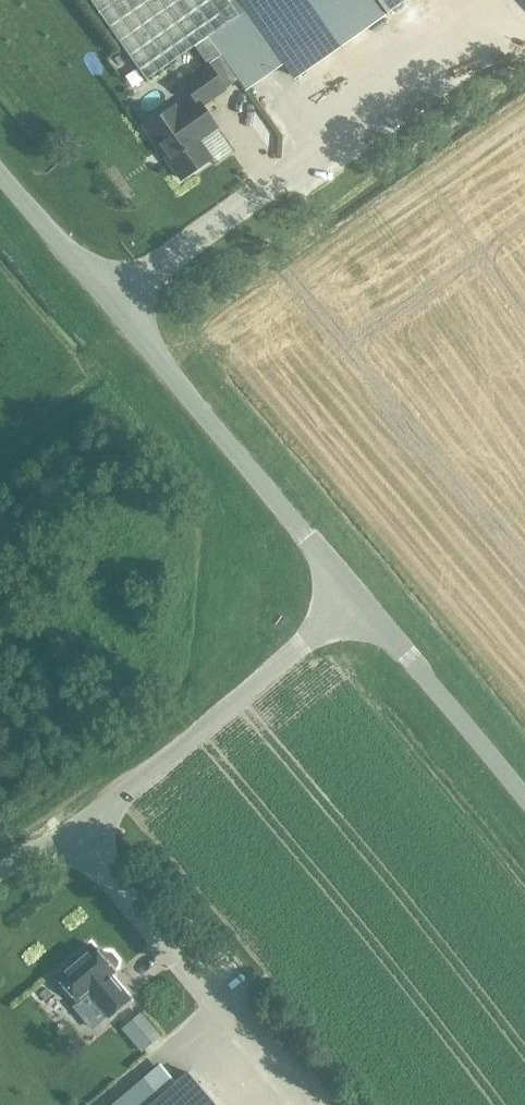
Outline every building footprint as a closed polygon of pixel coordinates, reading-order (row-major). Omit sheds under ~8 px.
[(146,79),(238,14),(228,0),(90,0),(146,79)] [(372,0),(242,0),(295,76),(383,15),(372,0)] [(383,15),(404,0),(372,0),(383,15)] [(174,107),(144,128),(180,179),(210,158),(198,140),(215,128),(200,106),(224,90),(207,65),(182,82),(193,99),(177,110),(174,107)] [(260,94),(250,100),(260,117),(270,110),(260,94)] [(89,992),(108,1016),(129,999),(109,975),(113,971),(91,945),(55,975),(78,1002),(89,992)] [(140,1049),(155,1038),(136,1014),(122,1025),(140,1049)] [(188,1072),(149,1104),(215,1104),(188,1072)]
